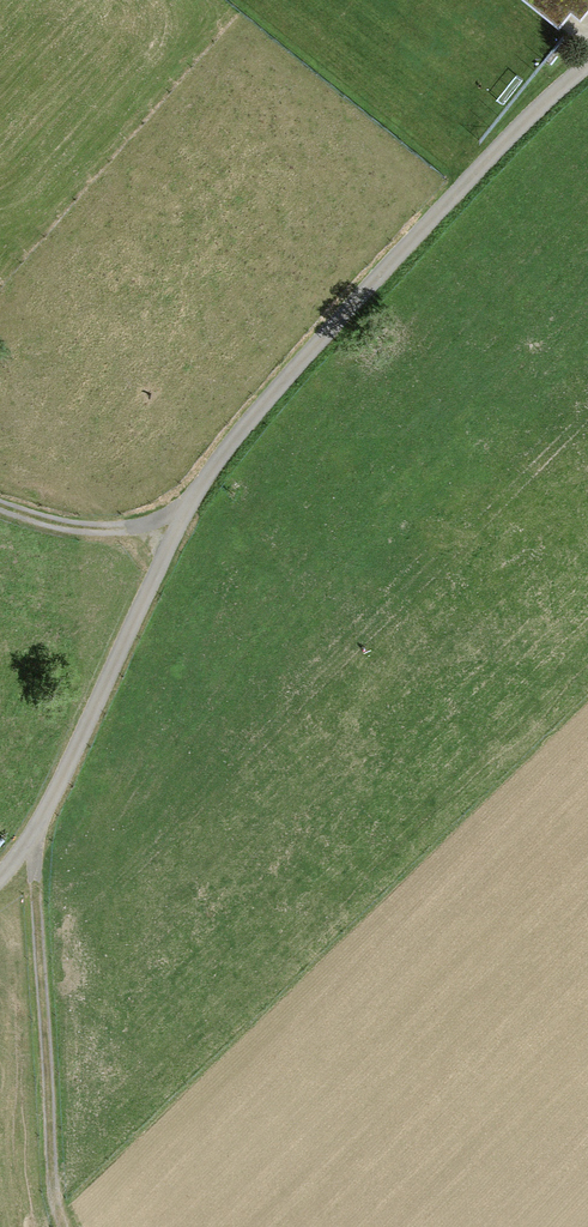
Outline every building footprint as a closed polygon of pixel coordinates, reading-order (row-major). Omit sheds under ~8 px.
[(558,25),(571,10),(559,0),(528,0),(558,25)]
